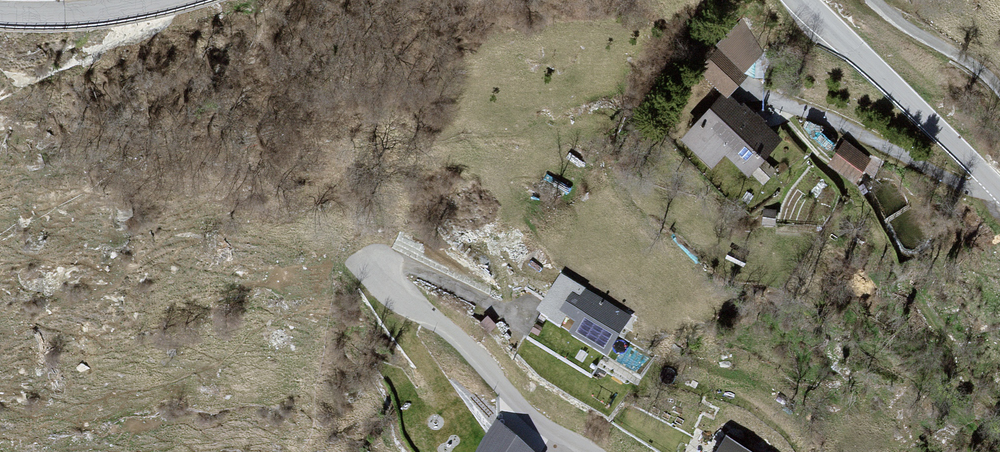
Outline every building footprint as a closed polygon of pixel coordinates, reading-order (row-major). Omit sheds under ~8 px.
[(745,75),(718,51),(701,70),(727,94),(745,75)] [(739,112),(723,97),(684,140),(713,167),(726,154),(748,174),(750,171),(764,184),(775,172),(761,158),(779,139),(744,107),(739,112)] [(869,160),(846,144),(832,163),(855,179),(869,160)] [(606,349),(627,315),(564,276),(543,310),(606,349)] [(497,424),(481,451),(530,451),(497,424)] [(727,440),(719,451),(746,451),(727,440)]
